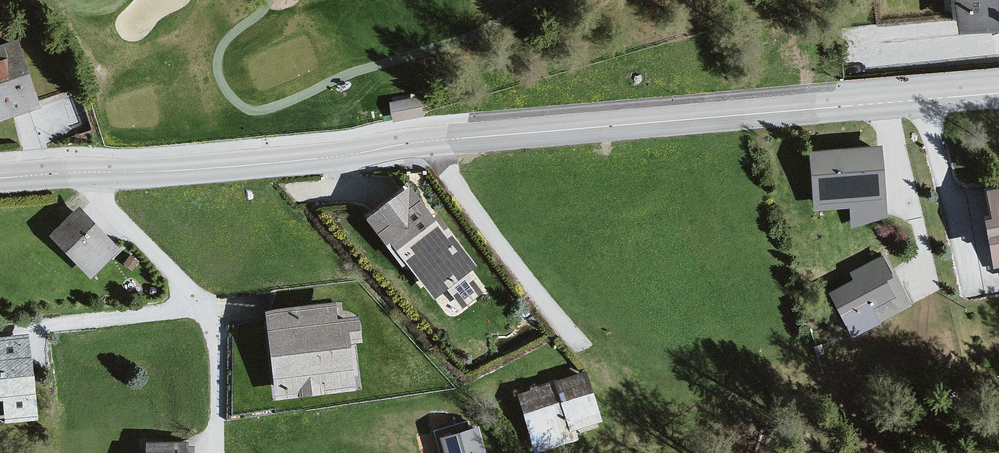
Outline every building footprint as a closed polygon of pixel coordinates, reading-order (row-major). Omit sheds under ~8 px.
[(959,22),(998,19),(998,0),(957,0),(959,22)] [(0,45),(0,121),(35,109),(8,42),(0,45)] [(421,113),(418,98),(392,103),(395,118),(421,113)] [(879,145),(812,150),(817,204),(852,201),(854,224),(884,213),(879,145)] [(985,214),(993,257),(998,256),(998,184),(987,186),(992,213),(985,214)] [(407,186),(369,214),(402,258),(407,255),(434,291),(473,262),(437,214),(431,218),(407,186)] [(52,233),(91,273),(117,247),(79,208),(52,233)] [(889,273),(880,257),(852,271),(855,278),(831,290),(845,318),(893,294),(884,276),(889,273)] [(333,302),(269,310),(279,391),(352,382),(346,339),(358,338),(355,314),(334,317),(333,302)] [(7,415),(34,412),(27,334),(0,336),(0,393),(5,392),(7,415)] [(585,371),(517,391),(533,447),(570,436),(568,427),(599,418),(585,371)] [(443,436),(448,452),(484,452),(477,427),(443,436)] [(147,442),(148,452),(193,452),(193,447),(186,447),(186,442),(147,442)]
